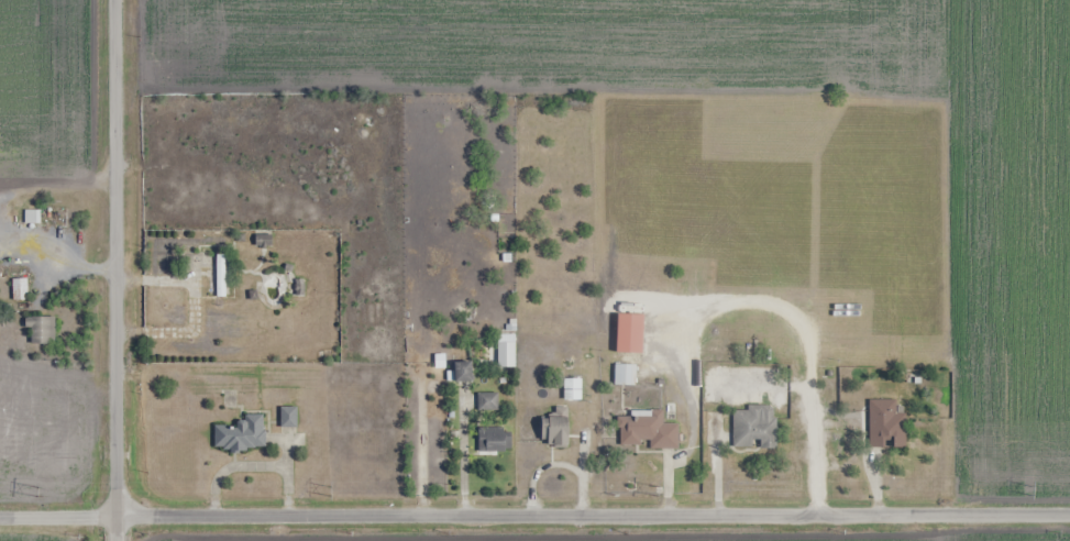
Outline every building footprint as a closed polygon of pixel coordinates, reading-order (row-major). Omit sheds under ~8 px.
[(64,208),(37,208),(37,225),(64,225),(64,208)] [(272,246),(272,231),(254,231),(254,246),(272,246)] [(12,300),(25,299),(23,279),(11,280),(12,300)] [(53,344),(53,317),(24,317),(24,328),(28,328),(28,344),(53,344)] [(497,343),(497,368),(514,368),(514,343),(497,343)] [(454,382),(470,382),(470,362),(454,362),(454,382)] [(614,385),(635,385),(635,365),(614,365),(614,385)] [(581,401),(581,378),(563,378),(563,401),(581,401)] [(477,393),(477,410),(497,410),(497,393),(477,393)] [(896,412),(895,400),(869,400),(869,448),(906,447),(905,412),(896,412)] [(280,427),(296,427),(296,407),(280,407),(280,427)] [(732,407),(732,448),(775,448),(775,407),(732,407)] [(677,424),(662,424),(662,413),(616,413),(617,446),(650,446),(650,449),(677,449),(677,424)] [(264,415),(241,415),(241,425),(213,425),(213,449),(264,449),(264,415)] [(566,419),(541,419),(541,445),(566,445),(566,419)] [(478,452),(509,452),(509,428),(478,428),(478,452)]
